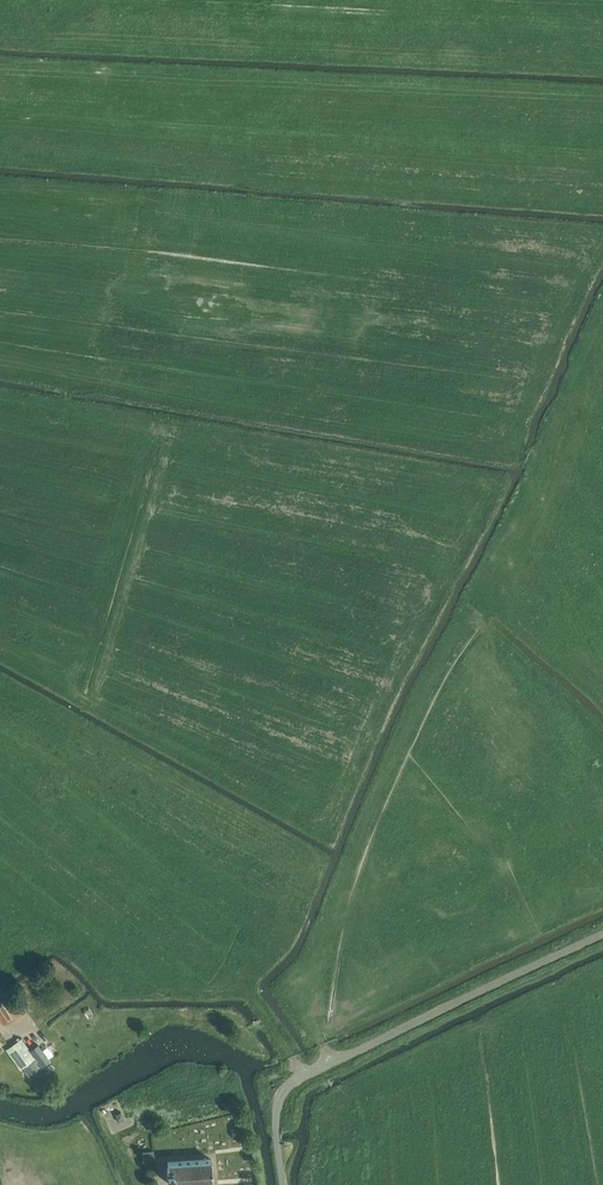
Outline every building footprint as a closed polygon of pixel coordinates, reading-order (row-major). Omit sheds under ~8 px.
[(13,1015),(20,1010),(10,996),(3,1002),(0,1004),(0,1019),(3,1023),(13,1015)] [(20,1039),(8,1048),(22,1068),(35,1059),(20,1039)] [(37,1044),(30,1050),(42,1066),(49,1061),(37,1044)] [(34,1062),(26,1069),(30,1074),(38,1068),(34,1062)] [(104,1115),(112,1112),(109,1106),(102,1109),(104,1115)] [(143,1153),(144,1163),(155,1162),(154,1152),(143,1153)] [(169,1184),(213,1182),(212,1160),(168,1162),(168,1168),(166,1168),(167,1180),(169,1180),(169,1184)]
